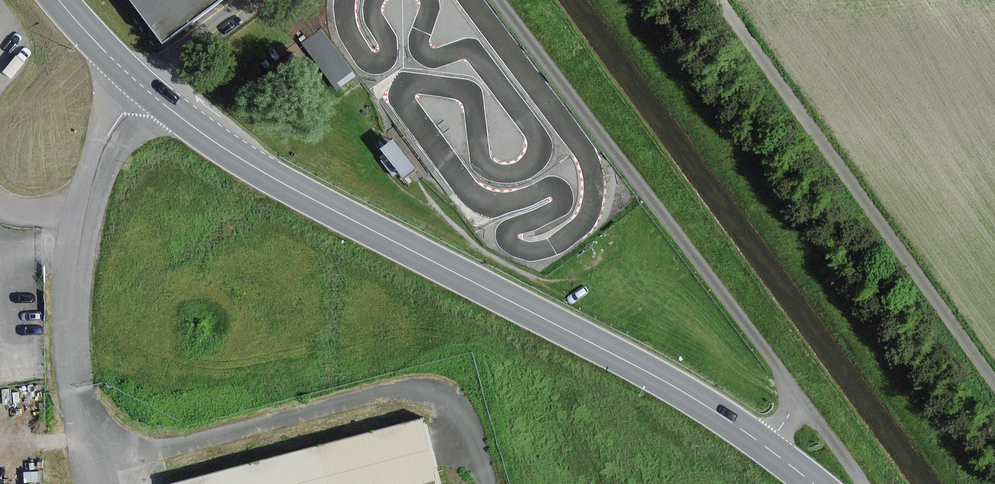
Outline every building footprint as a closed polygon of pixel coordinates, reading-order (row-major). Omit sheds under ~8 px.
[(162,43),(220,0),(129,0),(162,43)] [(323,27),(303,42),(338,89),(358,74),(323,27)] [(396,138),(385,147),(408,175),(419,167),(396,138)] [(424,421),(181,483),(440,483),(424,421)]
